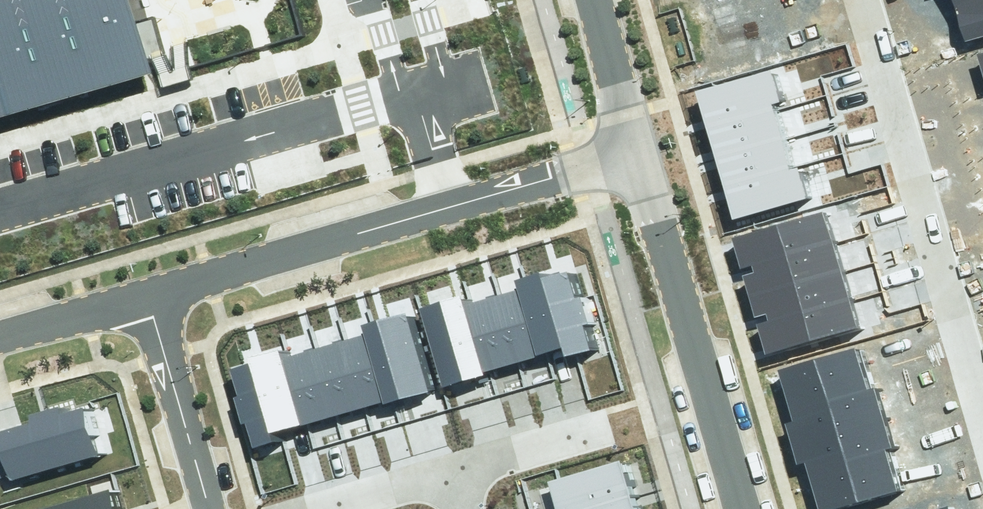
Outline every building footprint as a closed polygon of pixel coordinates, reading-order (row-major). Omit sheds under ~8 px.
[(149,73),(128,0),(0,0),(0,117),(149,73)] [(955,7),(965,40),(982,34),(982,0),(978,0),(955,7)] [(975,55),(982,82),(982,52),(975,55)] [(695,91),(704,123),(772,104),(779,101),(770,70),(695,91)] [(704,123),(714,155),(781,136),(772,104),(704,123)] [(714,155),(723,187),(790,167),(781,136),(714,155)] [(723,187),(732,219),(805,198),(796,166),(790,167),(723,187)] [(731,237),(739,266),(831,239),(822,211),(731,237)] [(739,266),(748,294),(839,268),(831,239),(739,266)] [(566,268),(514,283),(516,292),(535,358),(552,353),(554,361),(590,351),(566,268)] [(748,294),(756,323),(847,296),(839,268),(748,294)] [(511,365),(535,358),(516,292),(492,298),(511,365)] [(486,372),(467,306),(464,295),(421,307),(443,384),(486,372)] [(756,323),(764,351),(856,325),(847,296),(756,323)] [(511,365),(492,298),(467,306),(486,372),(511,365)] [(360,327),(363,336),(382,403),(431,389),(410,313),(360,327)] [(363,336),(335,343),(354,411),(382,403),(363,336)] [(335,343),(308,351),(327,419),(354,411),(335,343)] [(856,348),(777,370),(788,406),(866,383),(856,348)] [(308,351),(280,359),(299,426),(327,419),(308,351)] [(230,367),(253,447),(276,441),(273,433),(299,426),(280,359),(278,353),(230,367)] [(866,383),(788,406),(793,423),(786,424),(792,444),(885,417),(874,381),(866,383)] [(5,485),(97,458),(82,408),(71,411),(69,403),(30,415),(32,421),(0,431),(0,476),(3,475),(5,485)] [(885,417),(792,444),(798,465),(804,463),(808,478),(887,455),(895,453),(885,417)] [(808,478),(818,508),(834,508),(897,491),(887,455),(808,478)] [(556,508),(565,508),(631,490),(622,458),(547,480),(556,508)] [(111,486),(29,508),(117,508),(111,486)] [(631,490),(565,508),(636,508),(631,490)]
